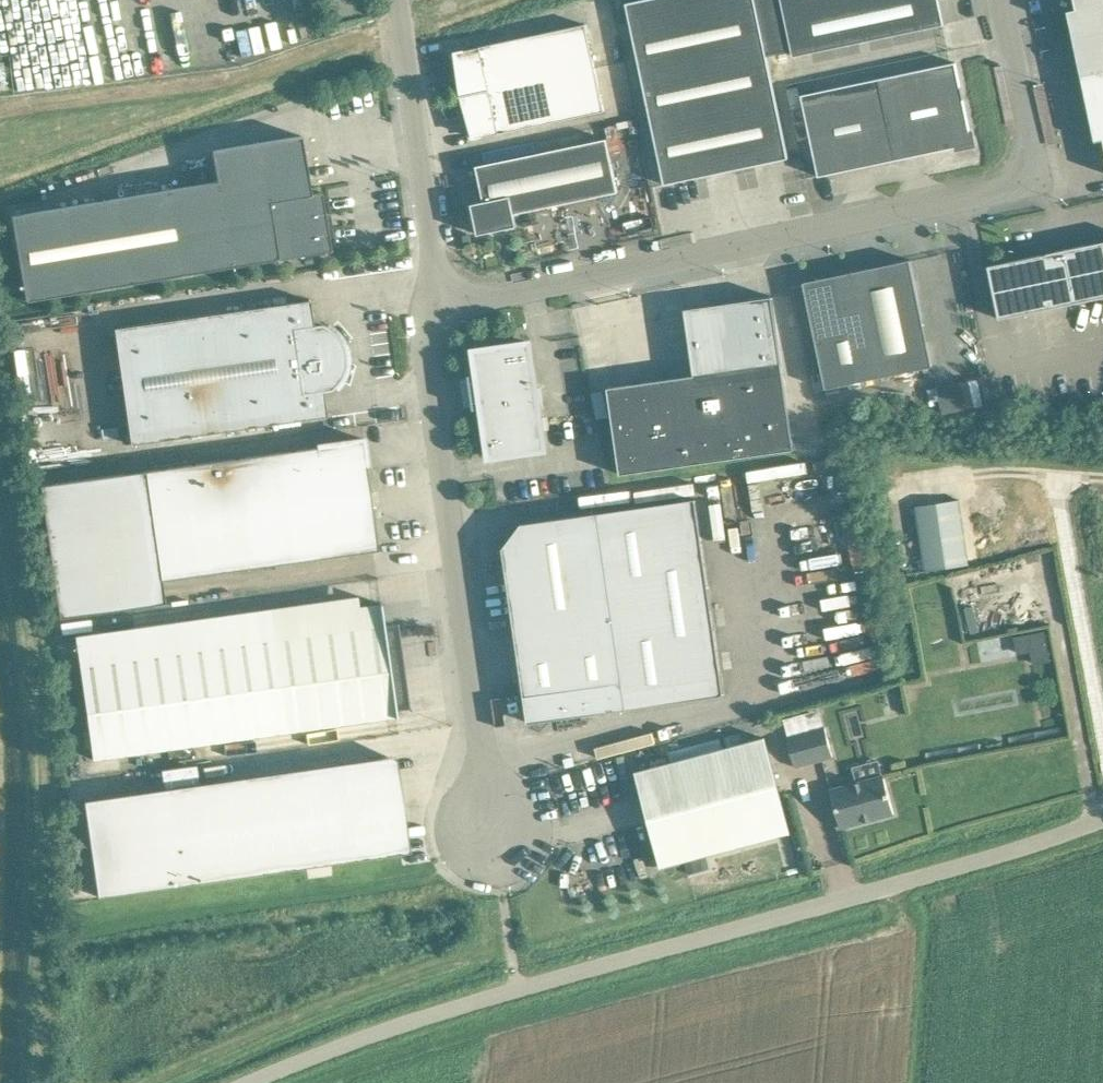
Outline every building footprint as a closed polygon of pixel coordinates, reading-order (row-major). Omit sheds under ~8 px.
[(665,184),(789,158),(767,57),(793,52),(794,56),(944,24),(938,0),(626,0),(665,184)] [(1067,11),(1081,76),(1102,72),(1102,0),(1074,0),(1076,9),(1067,11)] [(466,95),(595,68),(586,24),(457,52),(466,95)] [(956,63),(802,95),(819,177),(973,144),(956,63)] [(595,68),(466,95),(475,138),(604,111),(595,68)] [(1081,76),(1095,142),(1102,140),(1102,72),(1081,76)] [(216,179),(13,209),(26,293),(275,257),(275,258),(317,252),(315,233),(327,232),(323,210),(322,210),(320,192),(309,193),(301,135),(211,148),(216,179)] [(607,139),(477,166),(484,201),(472,204),(478,234),(517,226),(515,214),(618,192),(607,139)] [(988,265),(1000,319),(1102,297),(1102,241),(988,265)] [(910,260),(804,282),(826,389),(933,367),(910,260)] [(953,291),(956,318),(967,316),(964,290),(953,291)] [(695,375),(608,388),(620,475),(795,449),(782,363),(773,297),(685,309),(695,375)] [(336,335),(329,328),(320,323),(314,324),(310,299),(113,328),(130,445),(327,417),(323,391),(330,391),(337,383),(342,374),(345,364),(345,354),(342,344),(336,335)] [(545,449),(530,343),(475,351),(490,457),(545,449)] [(37,378),(16,380),(17,390),(39,388),(37,378)] [(103,390),(107,413),(117,411),(113,388),(103,390)] [(145,472),(39,487),(59,619),(164,603),(161,581),(378,550),(365,464),(367,463),(364,439),(315,446),(315,447),(145,472)] [(803,481),(782,484),(784,494),(805,490),(803,481)] [(696,499),(599,512),(521,524),(503,548),(528,722),(628,708),(724,694),(696,499)] [(959,500),(915,507),(925,571),(969,564),(959,500)] [(384,630),(383,625),(189,653),(185,621),(74,637),(92,760),(396,716),(390,671),(399,670),(393,628),(384,630)] [(1045,631),(1015,637),(1019,655),(1031,653),(1033,666),(1051,662),(1045,631)] [(786,735),(795,766),(833,756),(824,726),(786,735)] [(765,738),(637,772),(662,866),(790,832),(765,738)] [(164,790),(84,801),(98,895),(401,852),(387,758),(193,786),(190,767),(161,771),(164,790)] [(830,789),(841,828),(894,814),(884,775),(830,789)]
